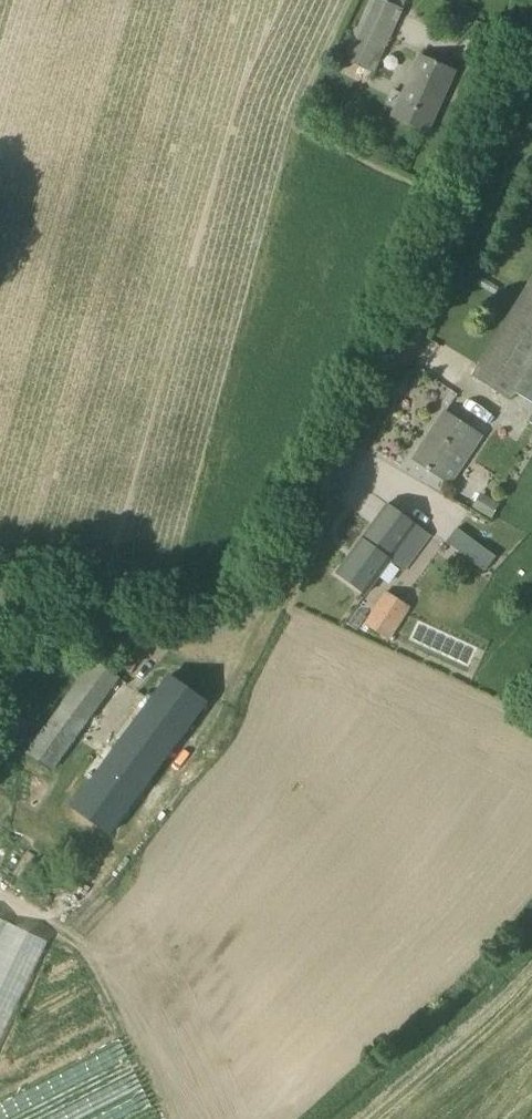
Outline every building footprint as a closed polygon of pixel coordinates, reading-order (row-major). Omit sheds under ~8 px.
[(403,9),(396,6),(384,0),(374,0),(346,60),(373,74),(403,9)] [(427,132),(455,71),(420,56),(393,117),(427,132)] [(472,377),(511,401),(516,393),(531,403),(531,282),(472,377)] [(448,483),(463,462),(481,436),(445,412),(413,460),(448,483)] [(424,513),(401,497),(393,508),(387,504),(336,573),(365,595),(390,561),(403,571),(429,536),(415,526),(424,513)] [(488,498),(480,513),(491,519),(500,504),(488,498)] [(456,528),(446,542),(453,548),(475,563),(485,570),(495,556),(487,550),(465,535),(456,528)] [(389,641),(411,608),(386,592),(365,625),(389,641)] [(53,774),(106,697),(119,678),(95,662),(30,758),(53,774)] [(109,832),(207,703),(169,676),(72,807),(109,832)] [(45,936),(0,918),(0,1045),(45,936)]
